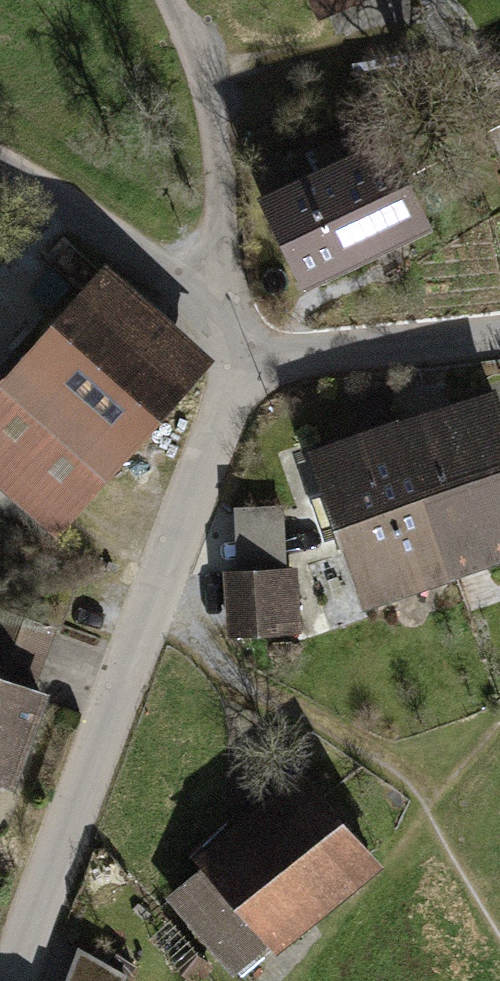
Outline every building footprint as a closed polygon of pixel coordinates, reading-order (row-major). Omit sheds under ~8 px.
[(319,21),(369,0),(310,0),(319,21)] [(384,135),(259,195),(303,287),(429,226),(384,135)] [(94,283),(0,389),(0,479),(50,523),(189,367),(94,283)] [(493,399),(399,430),(449,576),(499,559),(499,421),(493,399)] [(449,576),(399,430),(314,459),(364,604),(449,576)] [(295,573),(227,577),(230,632),(298,629),(295,573)] [(0,630),(0,685),(46,699),(62,650),(0,630)] [(0,699),(0,808),(21,816),(57,721),(0,699)] [(306,794),(196,885),(276,980),(283,980),(389,894),(306,794)]
